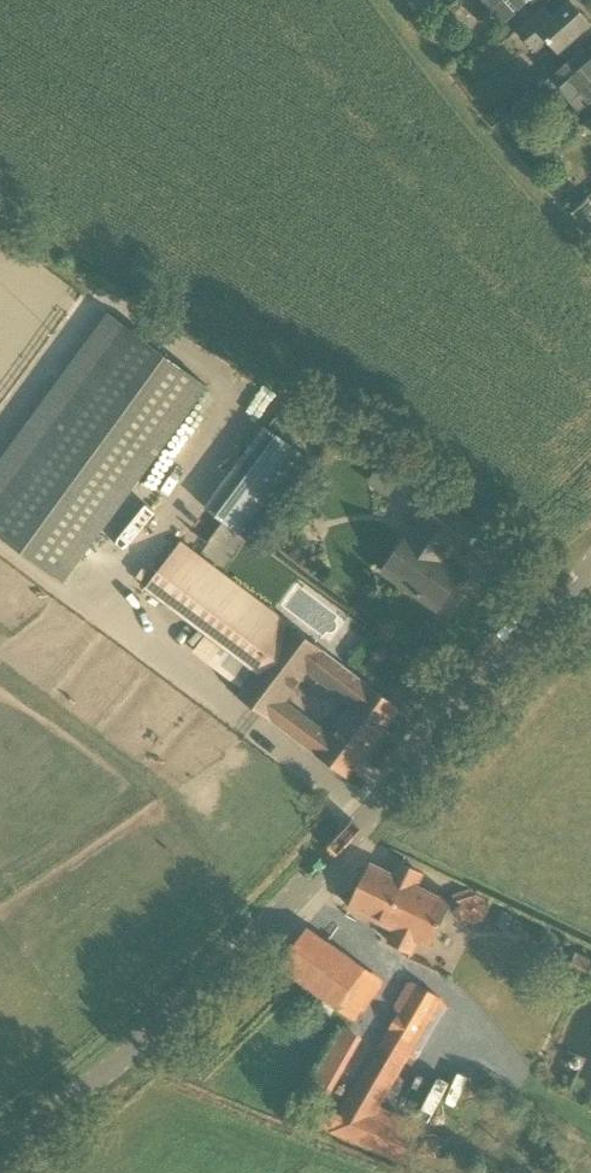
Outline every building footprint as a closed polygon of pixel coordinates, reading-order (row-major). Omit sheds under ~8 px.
[(521,8),(530,0),(513,0),(521,8)] [(572,2),(551,20),(544,11),(520,34),(538,54),(552,42),(562,52),(590,25),(590,24),(572,2)] [(587,51),(551,82),(532,97),(542,109),(561,93),(578,113),(590,103),(590,102),(590,55),(587,51)] [(570,137),(582,126),(574,117),(562,128),(570,137)] [(208,386),(126,325),(0,496),(0,534),(64,582),(208,386)] [(244,535),(304,454),(267,426),(206,507),(244,535)] [(456,545),(472,523),(430,493),(413,517),(418,520),(381,570),(437,610),(462,575),(443,562),(455,544),(456,545)] [(256,671),(240,692),(286,729),(348,778),(401,708),(292,623),(183,538),(145,588),(256,671)] [(414,888),(421,873),(400,863),(394,876),(371,865),(361,886),(434,922),(445,900),(414,888)] [(424,942),(434,922),(361,886),(351,908),(393,929),(387,942),(404,953),(412,937),(424,942)] [(466,898),(461,908),(464,918),(474,923),(485,919),(490,909),(486,899),(476,894),(466,898)] [(357,1017),(383,981),(363,968),(363,967),(308,930),(283,966),(337,1004),(337,1003),(357,1017)] [(587,979),(589,976),(590,977),(590,959),(577,952),(569,971),(587,979)] [(402,1161),(415,1132),(374,1113),(441,997),(417,983),(333,1129),(402,1161)] [(341,1027),(335,1042),(354,1051),(360,1036),(341,1027)]
